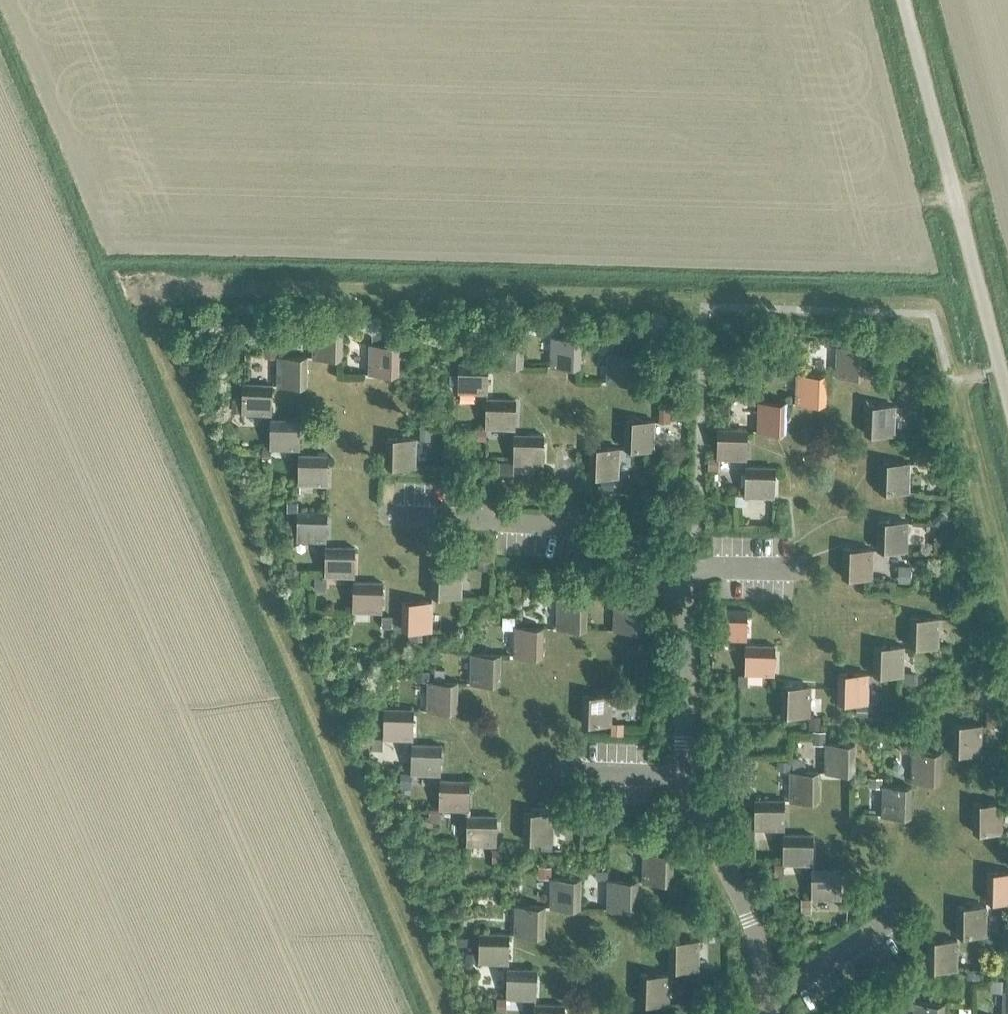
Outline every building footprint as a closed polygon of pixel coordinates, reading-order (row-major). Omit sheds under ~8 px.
[(313,356),(341,357),(342,329),(314,328),(313,356)] [(493,364),(522,365),(523,336),(495,335),(493,364)] [(551,366),(580,367),(581,338),(552,337),(551,366)] [(368,373),(397,374),(398,345),(369,344),(368,373)] [(836,375),(865,376),(866,347),(837,346),(836,375)] [(607,381),(635,382),(636,353),(608,352),(607,381)] [(277,385),(306,385),(306,357),(278,357),(277,385)] [(458,392),(487,392),(487,365),(459,364),(458,392)] [(797,402),(825,403),(826,375),(798,374),(797,402)] [(242,413),(271,414),(272,385),(243,384),(242,413)] [(486,427),(515,428),(515,399),(486,398),(486,427)] [(756,430),(785,431),(786,402),(758,401),(756,430)] [(865,433),(894,434),(895,405),(866,404),(865,433)] [(625,448),(653,449),(655,421),(626,419),(625,448)] [(270,448),(299,449),(299,421),(270,420),(270,448)] [(717,458),(745,459),(746,430),(719,429),(717,458)] [(514,463),(543,464),(543,435),(514,435),(514,463)] [(386,466),(415,467),(415,438),(387,438),(386,466)] [(589,475),(617,476),(618,448),(590,446),(589,475)] [(298,484),(327,485),(327,456),(299,456),(298,484)] [(879,491),(908,492),(909,463),(881,462),(879,491)] [(745,495),(773,496),(774,468),(746,467),(745,495)] [(297,540),(326,541),(326,512),(298,512),(297,540)] [(878,548),(906,550),(907,521),(879,520),(878,548)] [(325,576),(354,577),(354,548),(326,547),(325,576)] [(843,576),(871,578),(872,549),(844,548),(843,576)] [(432,595),(461,596),(461,568),(433,567),(432,595)] [(353,611),(381,612),(382,584),(353,583),(353,611)] [(556,627),(585,628),(586,600),(557,598),(556,627)] [(402,630),(431,631),(432,602),(403,601),(402,630)] [(613,629),(641,630),(642,602),(614,601),(613,629)] [(717,637),(745,639),(746,610),(718,609),(717,637)] [(908,645),(938,646),(939,617),(910,616),(908,645)] [(513,655),(541,656),(542,627),(514,626),(513,655)] [(747,672),(773,673),(774,645),(745,643),(744,672),(739,672),(739,683),(746,683),(747,672)] [(874,673),(902,674),(903,646),(875,645),(874,673)] [(469,682),(498,683),(499,655),(470,654),(469,682)] [(838,701),(866,702),(867,673),(839,672),(838,701)] [(426,710),(455,711),(456,682),(428,681),(426,710)] [(780,713),(808,715),(810,686),(781,685),(780,713)] [(581,723),(610,724),(611,696),(582,695),(581,723)] [(385,738),(411,739),(412,710),(384,709),(383,738),(371,737),(371,747),(384,748),(385,738)] [(953,752),(981,752),(981,724),(953,723),(953,752)] [(826,772),(854,772),(854,743),(826,743),(826,772)] [(410,773),(439,774),(440,745),(411,744),(410,773)] [(911,780),(940,781),(940,752),(912,752),(911,780)] [(713,768),(727,769),(727,754),(714,754),(714,762),(713,768)] [(789,800),(818,800),(818,772),(790,771),(789,800)] [(439,808),(467,809),(468,781),(440,780),(439,808)] [(881,814),(910,815),(911,787),(883,785),(881,814)] [(755,828),(783,829),(783,800),(755,799),(755,828)] [(974,802),(974,831),(1002,831),(1002,802),(974,802)] [(523,841),(552,842),(553,813),(524,812),(523,841)] [(466,844),(495,845),(496,817),(467,816),(466,844)] [(782,862),(812,863),(813,835),(783,834),(782,862)] [(642,882),(670,883),(671,854),(643,853),(642,882)] [(811,898),(840,898),(840,869),(812,869),(811,898)] [(1007,900),(1007,872),(987,872),(986,900),(1007,900)] [(550,907),(579,908),(580,880),(551,879),(550,907)] [(607,909),(635,909),(636,882),(607,881),(607,909)] [(957,934),(985,935),(986,906),(958,905),(957,934)] [(514,935),(542,936),(543,907),(514,906),(514,935)] [(478,963),(506,964),(507,935),(479,934),(478,963)] [(927,968),(956,969),(956,940),(928,939),(927,968)] [(668,969),(697,969),(697,941),(669,940),(668,969)] [(506,998),(534,999),(535,971),(507,970),(506,998)] [(639,1003),(668,1004),(668,975),(639,975),(639,1003)] [(943,1004),(914,1003),(914,1013),(943,1013),(943,1004)] [(563,1006),(534,1005),(534,1013),(563,1013),(563,1006)]
